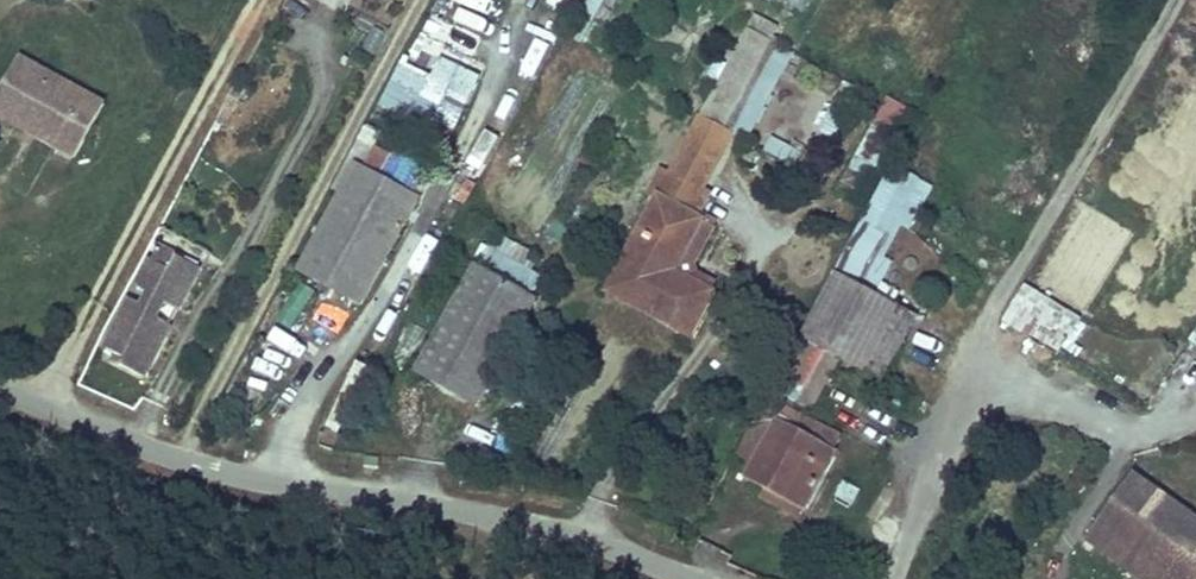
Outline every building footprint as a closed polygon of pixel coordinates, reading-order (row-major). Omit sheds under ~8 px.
[(347,14),(354,0),(318,0),(347,14)] [(573,0),(551,0),(547,7),(564,17),(573,0)] [(776,0),(800,14),(808,0),(776,0)] [(756,15),(670,173),(700,191),(732,133),(724,129),(770,40),(759,34),(767,21),(756,15)] [(767,21),(759,34),(770,40),(777,27),(767,21)] [(732,133),(752,144),(801,56),(770,40),(724,129),(732,133)] [(23,62),(0,104),(0,106),(67,143),(61,154),(81,165),(111,111),(23,62)] [(869,211),(894,164),(921,115),(893,100),(841,196),(869,211)] [(61,154),(67,143),(0,106),(0,120),(61,154)] [(762,165),(797,175),(804,151),(769,140),(762,165)] [(386,178),(414,194),(427,170),(398,154),(386,178)] [(748,435),(739,451),(758,461),(789,477),(781,492),(805,506),(835,451),(771,416),(782,394),(805,407),(839,355),(864,369),(898,307),(875,293),(861,285),(919,178),(894,164),(869,211),(862,224),(823,297),(786,366),(766,402),(748,435)] [(370,169),(307,280),(362,312),(424,199),(414,194),(386,178),(370,169)] [(670,173),(658,197),(689,214),(700,191),(670,173)] [(861,285),(875,293),(914,223),(922,225),(940,191),(919,178),(861,285)] [(689,214),(658,197),(609,289),(688,335),(711,291),(674,271),(701,220),(689,214)] [(497,236),(483,266),(537,291),(543,277),(528,270),(535,254),(497,236)] [(164,268),(152,261),(138,289),(149,296),(143,308),(131,301),(107,350),(125,359),(121,367),(143,378),(170,328),(157,319),(164,305),(178,313),(200,270),(171,255),(164,268)] [(475,276),(420,375),(484,412),(541,312),(475,276)] [(1031,337),(1052,303),(1025,287),(1004,321),(1031,337)] [(326,305),(287,288),(270,326),(309,343),(326,305)] [(1061,353),(1078,317),(1052,304),(1035,341),(1061,353)] [(922,320),(898,307),(864,369),(888,382),(922,320)] [(771,416),(835,451),(846,429),(805,407),(782,394),(771,416)] [(758,461),(751,475),(769,485),(781,492),(789,477),(758,461)] [(1132,483),(1098,531),(1166,578),(1195,578),(1195,528),(1132,483)] [(761,498),(798,519),(805,506),(781,492),(769,485),(761,498)] [(1098,531),(1087,547),(1132,578),(1166,578),(1098,531)] [(810,570),(805,578),(827,578),(810,570)]
